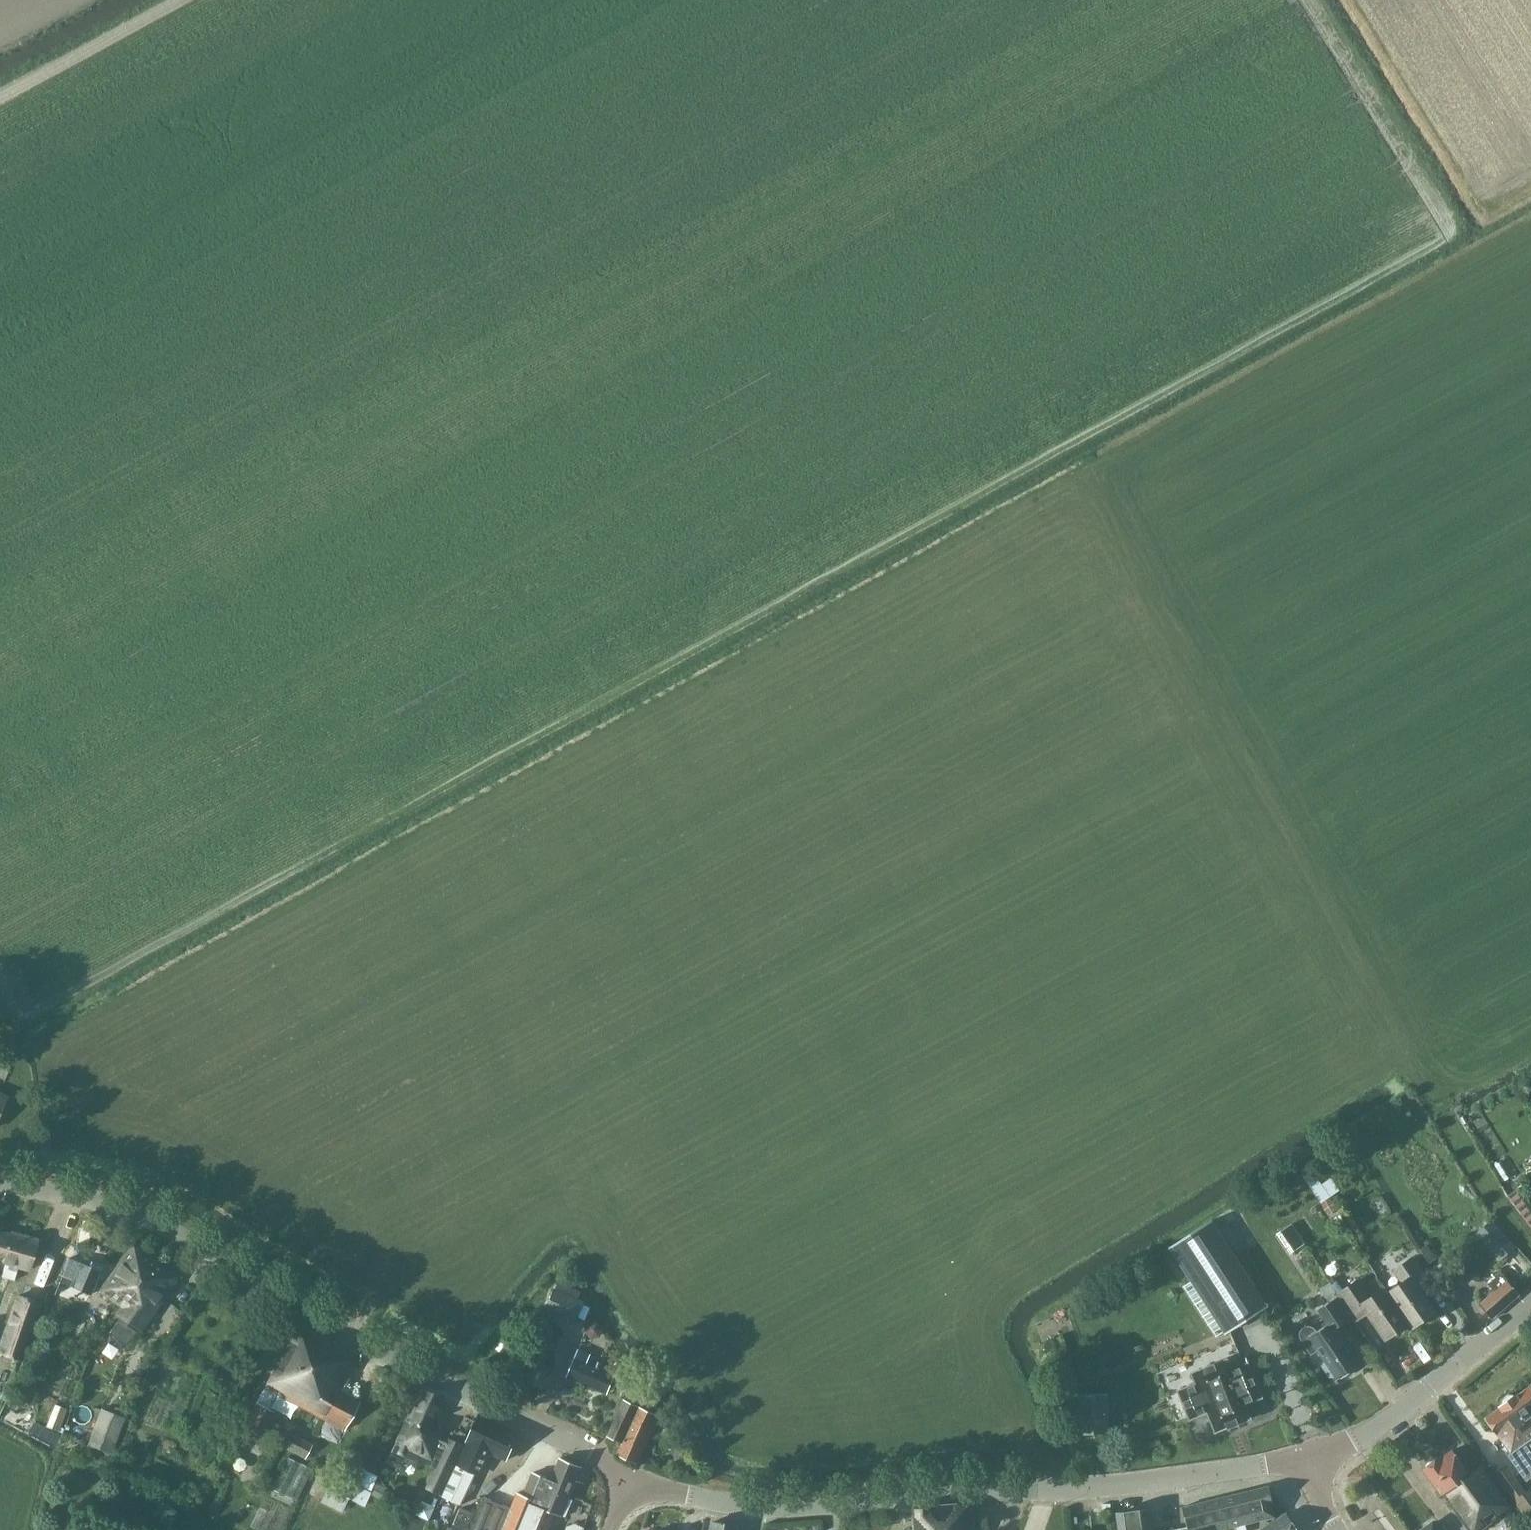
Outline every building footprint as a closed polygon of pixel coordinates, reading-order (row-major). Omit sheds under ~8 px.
[(1304,1160),(1295,1166),(1320,1202),(1330,1197),(1304,1160)] [(1327,1214),(1337,1208),(1330,1197),(1320,1202),(1327,1214)] [(1296,1212),(1280,1223),(1294,1244),(1310,1234),(1296,1212)] [(1212,1219),(1170,1246),(1203,1298),(1194,1304),(1216,1337),(1267,1304),(1212,1219)] [(1492,1219),(1484,1226),(1492,1234),(1487,1239),(1503,1257),(1516,1245),(1492,1219)] [(13,1280),(17,1266),(28,1270),(38,1241),(20,1235),(19,1238),(0,1234),(0,1276),(13,1280)] [(1490,1296),(1480,1305),(1492,1319),(1520,1294),(1502,1275),(1511,1267),(1489,1241),(1463,1264),(1490,1296)] [(120,1308),(156,1258),(134,1242),(98,1291),(120,1308)] [(1411,1327),(1435,1311),(1419,1287),(1429,1280),(1414,1257),(1394,1270),(1401,1282),(1387,1291),(1408,1322),(1408,1323),(1411,1327)] [(181,1276),(167,1266),(156,1258),(120,1308),(114,1316),(118,1318),(108,1333),(125,1344),(135,1331),(139,1334),(181,1276)] [(1435,1267),(1448,1287),(1462,1277),(1448,1258),(1435,1267)] [(67,1260),(54,1290),(76,1303),(82,1292),(87,1294),(92,1286),(97,1277),(67,1260)] [(1387,1291),(1385,1287),(1370,1297),(1357,1278),(1338,1291),(1351,1311),(1361,1304),(1384,1338),(1408,1323),(1408,1322),(1387,1291)] [(1330,1281),(1320,1288),(1326,1297),(1336,1291),(1330,1281)] [(576,1321),(585,1300),(554,1287),(545,1309),(576,1321)] [(41,1301),(19,1294),(0,1350),(0,1353),(22,1360),(41,1301)] [(1299,1332),(1299,1334),(1311,1352),(1316,1349),(1336,1379),(1358,1363),(1336,1328),(1347,1321),(1333,1298),(1317,1308),(1326,1324),(1316,1330),(1315,1328),(1311,1325),(1306,1325),(1301,1328),(1299,1332)] [(528,1313),(533,1322),(544,1317),(539,1308),(528,1313)] [(339,1390),(354,1362),(340,1354),(342,1350),(299,1326),(265,1387),(258,1403),(253,1400),(240,1425),(260,1436),(273,1410),(268,1408),(276,1393),(344,1430),(360,1401),(339,1390)] [(1419,1337),(1430,1352),(1438,1347),(1426,1331),(1419,1337)] [(550,1374),(555,1362),(544,1357),(539,1369),(550,1374)] [(1238,1424),(1238,1423),(1251,1418),(1245,1404),(1262,1397),(1246,1357),(1229,1364),(1227,1358),(1191,1372),(1197,1385),(1180,1392),(1179,1389),(1178,1390),(1190,1419),(1207,1412),(1215,1432),(1228,1427),(1229,1427),(1238,1424)] [(607,1394),(616,1375),(576,1358),(568,1377),(607,1394)] [(1485,1415),(1509,1448),(1506,1450),(1526,1477),(1530,1473),(1530,1443),(1530,1390),(1527,1385),(1515,1394),(1509,1392),(1499,1399),(1499,1404),(1485,1415)] [(437,1409),(441,1397),(422,1388),(397,1443),(401,1444),(397,1453),(406,1456),(409,1448),(433,1459),(440,1443),(445,1445),(426,1487),(440,1493),(462,1444),(448,1437),(447,1439),(443,1437),(443,1436),(429,1429),(437,1409)] [(659,1415),(651,1411),(656,1400),(640,1393),(635,1404),(623,1398),(607,1436),(621,1442),(616,1453),(638,1463),(659,1415)] [(1082,1434),(1108,1432),(1106,1397),(1080,1399),(1082,1434)] [(100,1408),(87,1444),(111,1452),(124,1417),(100,1408)] [(509,1461),(521,1434),(481,1416),(451,1481),(449,1480),(442,1495),(461,1504),(486,1451),(509,1461)] [(311,1444),(286,1431),(279,1444),(305,1457),(311,1444)] [(1511,1503),(1482,1464),(1469,1474),(1451,1450),(1441,1457),(1440,1456),(1436,1459),(1430,1460),(1427,1464),(1422,1468),(1440,1494),(1442,1493),(1470,1529),(1479,1529),(1499,1515),(1498,1513),(1511,1503)] [(555,1514),(561,1516),(581,1467),(562,1459),(553,1480),(533,1472),(523,1496),(518,1494),(512,1508),(482,1495),(468,1529),(548,1529),(555,1514)] [(1530,1516),(1530,1486),(1525,1491),(1507,1465),(1495,1474),(1527,1519),(1530,1516)] [(378,1483),(373,1494),(380,1498),(386,1487),(378,1483)] [(1274,1517),(1267,1487),(1183,1507),(1187,1527),(1171,1529),(1219,1529),(1274,1517)] [(422,1500),(416,1513),(429,1519),(435,1506),(422,1500)] [(971,1506),(957,1507),(957,1504),(913,1507),(913,1508),(915,1529),(973,1529),(971,1506)] [(450,1529),(467,1529),(475,1512),(461,1506),(450,1529)] [(1149,1509),(1116,1512),(1119,1529),(1152,1529),(1149,1509)] [(1284,1512),(1258,1529),(1296,1529),(1284,1512)] [(1433,1518),(1417,1529),(1441,1529),(1433,1518)]
